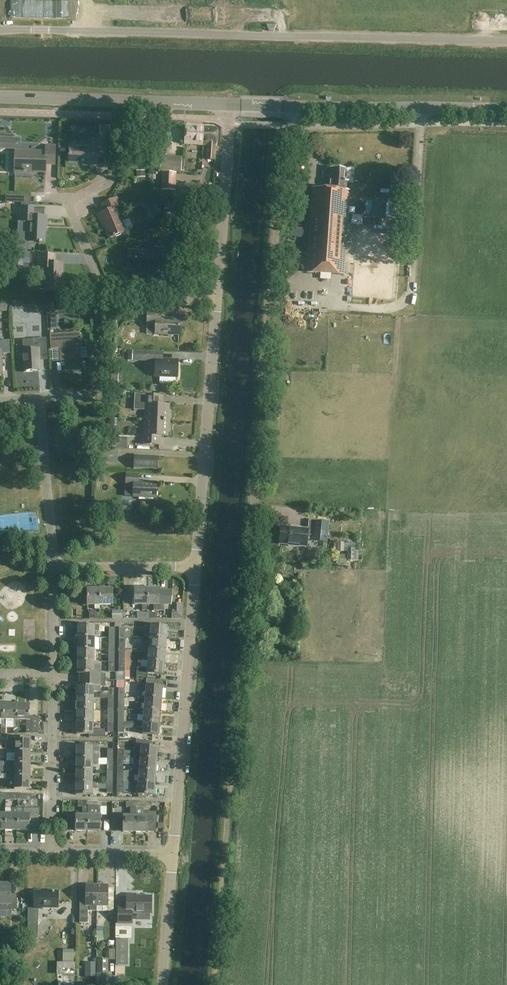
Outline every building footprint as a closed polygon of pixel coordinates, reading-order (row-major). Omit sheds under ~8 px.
[(109,125),(100,125),(99,135),(109,135),(109,125)] [(204,145),(205,128),(186,127),(185,144),(204,145)] [(217,129),(205,128),(204,145),(208,146),(207,159),(214,160),(217,129)] [(0,138),(0,149),(16,149),(16,138),(0,138)] [(107,140),(92,139),(92,146),(70,145),(69,164),(97,164),(98,156),(107,156),(111,156),(112,144),(107,143),(107,140)] [(56,145),(46,145),(46,151),(15,151),(15,171),(24,171),(24,172),(27,172),(27,171),(34,171),(34,172),(46,173),(46,164),(55,164),(56,145)] [(181,157),(161,156),(160,171),(180,172),(181,157)] [(344,170),(330,169),(329,189),(312,188),(306,273),(344,275),(350,190),(345,190),(346,182),(344,181),(344,170)] [(160,172),(160,188),(177,188),(178,173),(160,172)] [(184,183),(183,192),(200,193),(201,185),(184,183)] [(120,205),(117,198),(103,204),(106,211),(99,214),(102,223),(104,222),(111,238),(126,232),(126,231),(132,228),(128,220),(122,222),(116,207),(120,205)] [(398,215),(399,203),(385,203),(385,215),(398,215)] [(35,208),(22,207),(22,222),(30,223),(29,242),(40,243),(40,244),(42,244),(42,243),(45,243),(45,226),(47,226),(47,217),(35,217),(35,208)] [(291,228),(290,237),(304,238),(305,230),(291,228)] [(170,249),(155,248),(155,253),(129,251),(127,269),(158,271),(158,263),(169,264),(170,249)] [(13,252),(12,270),(23,270),(23,263),(30,264),(30,253),(13,252)] [(55,255),(40,254),(39,269),(46,269),(45,290),(62,291),(63,264),(55,263),(55,255)] [(17,309),(18,316),(32,314),(31,306),(17,309)] [(134,310),(114,309),(114,326),(119,326),(119,317),(133,318),(134,310)] [(161,313),(148,312),(148,325),(156,326),(156,335),(179,336),(180,320),(160,319),(161,313)] [(33,316),(34,323),(46,322),(45,314),(33,316)] [(82,370),(80,333),(60,334),(51,335),(52,349),(61,348),(62,363),(66,363),(66,371),(72,370),(72,371),(74,371),(74,370),(82,370)] [(47,359),(46,338),(33,339),(33,340),(23,340),(24,350),(23,350),(25,371),(41,370),(40,359),(47,359)] [(10,340),(0,341),(0,375),(3,374),(2,354),(10,354),(10,340)] [(163,353),(147,352),(146,362),(156,362),(155,377),(177,378),(178,362),(163,361),(163,353)] [(112,379),(111,388),(119,389),(119,380),(112,379)] [(146,420),(170,421),(170,420),(169,420),(169,411),(168,411),(169,405),(162,405),(163,396),(135,395),(134,410),(147,411),(146,420)] [(170,421),(146,420),(146,436),(143,436),(143,445),(160,446),(161,437),(167,437),(168,430),(169,430),(169,423),(170,421)] [(118,451),(100,449),(100,461),(117,462),(118,451)] [(158,457),(135,456),(135,459),(128,458),(127,463),(134,464),(134,469),(157,470),(158,457)] [(139,475),(127,474),(126,484),(134,485),(134,497),(156,498),(157,483),(139,482),(139,475)] [(329,522),(315,521),(314,530),(308,530),(308,529),(281,527),(279,545),(289,546),(289,547),(298,547),(298,546),(306,547),(307,540),(313,541),(327,543),(329,522)] [(356,544),(334,544),(334,551),(338,551),(338,552),(348,552),(348,561),(357,561),(357,550),(348,549),(348,548),(356,548),(356,544)] [(347,556),(337,556),(337,560),(337,564),(347,564),(347,556)] [(86,605),(99,605),(99,589),(86,589),(86,605)] [(99,589),(99,605),(111,605),(111,589),(99,589)] [(147,605),(146,589),(134,589),(134,605),(147,605)] [(160,589),(146,589),(147,605),(154,605),(154,611),(164,611),(164,605),(170,605),(172,591),(160,591),(160,589)] [(150,630),(150,638),(166,639),(167,627),(151,625),(147,625),(147,630),(150,630)] [(78,626),(77,638),(94,638),(94,632),(99,632),(99,626),(94,626),(78,626)] [(149,650),(165,651),(166,639),(150,638),(143,637),(143,643),(149,643),(149,650)] [(94,638),(77,638),(77,650),(94,650),(99,650),(99,639),(94,639),(94,638)] [(77,662),(94,662),(94,650),(77,650),(77,662)] [(149,650),(148,662),(164,663),(165,651),(149,650)] [(163,675),(164,663),(148,662),(140,661),(140,668),(138,668),(137,677),(147,678),(147,674),(163,675)] [(79,680),(105,681),(105,674),(93,674),(94,662),(77,662),(77,674),(79,674),(79,680)] [(130,662),(125,662),(125,673),(116,673),(116,680),(129,680),(130,662)] [(105,681),(79,680),(79,686),(77,686),(77,699),(93,699),(93,692),(101,692),(101,687),(105,687),(105,681)] [(145,698),(162,699),(163,687),(161,687),(162,681),(147,680),(146,686),(141,685),(140,692),(146,692),(145,698)] [(161,711),(162,699),(145,698),(145,699),(139,698),(139,703),(145,704),(144,710),(138,709),(138,710),(141,710),(161,711)] [(93,699),(77,699),(76,711),(93,711),(93,699)] [(17,720),(17,705),(4,704),(4,720),(6,720),(14,720),(14,728),(18,729),(18,720),(17,720)] [(17,720),(18,720),(26,720),(26,734),(39,734),(39,717),(30,717),(30,705),(17,705),(17,720)] [(143,722),(160,723),(161,711),(141,710),(138,710),(138,715),(144,715),(143,722)] [(93,711),(76,711),(76,723),(93,723),(93,711)] [(160,723),(143,722),(137,721),(137,727),(143,728),(142,734),(159,736),(160,723)] [(93,723),(76,723),(76,735),(88,735),(89,738),(105,738),(105,730),(93,730),(93,723)] [(15,741),(15,749),(15,751),(31,751),(31,738),(16,738),(16,737),(7,736),(7,741),(15,741)] [(135,746),(135,751),(141,752),(140,758),(157,760),(158,747),(152,747),(152,741),(136,739),(135,746)] [(76,759),(98,760),(98,759),(92,759),(92,747),(76,747),(76,759)] [(30,764),(31,751),(15,751),(15,749),(7,749),(7,754),(15,754),(15,762),(15,764),(30,764)] [(157,760),(140,758),(134,758),(134,764),(140,764),(139,770),(156,772),(157,760)] [(76,759),(76,771),(92,771),(92,764),(98,764),(98,760),(76,759)] [(124,759),(118,760),(118,770),(124,770),(124,765),(129,765),(129,759),(124,759)] [(0,774),(2,774),(2,766),(15,766),(14,774),(14,776),(30,776),(30,764),(15,764),(15,762),(0,762),(0,774)] [(155,784),(156,772),(139,770),(133,770),(133,776),(139,776),(138,782),(133,782),(132,783),(135,782),(155,784)] [(92,771),(76,771),(75,783),(96,784),(96,783),(92,783),(92,771)] [(0,774),(0,779),(14,779),(14,789),(30,789),(30,776),(14,776),(14,774),(2,774),(0,774)] [(123,784),(117,784),(117,794),(128,794),(132,788),(132,783),(133,782),(130,782),(130,783),(124,783),(123,783),(123,784)] [(135,782),(132,783),(132,788),(138,788),(138,795),(154,796),(155,784),(135,782)] [(96,789),(96,784),(75,783),(75,796),(92,796),(92,788),(96,789)] [(76,832),(87,832),(88,802),(78,802),(78,808),(80,808),(80,816),(76,816),(67,816),(66,829),(76,829),(76,832)] [(87,832),(100,832),(100,816),(101,806),(98,806),(98,802),(88,802),(87,832)] [(5,831),(17,831),(17,815),(17,809),(12,809),(12,815),(5,814),(5,831)] [(17,815),(17,831),(29,831),(29,827),(39,828),(39,809),(24,809),(24,815),(17,815)] [(136,817),(135,833),(148,833),(148,830),(156,830),(156,813),(142,813),(142,817),(136,817)] [(121,814),(113,814),(113,832),(121,832),(121,814)] [(123,833),(135,833),(136,817),(123,816),(123,833)] [(16,911),(16,895),(11,895),(11,885),(0,884),(0,910),(16,911)] [(88,923),(88,912),(96,912),(96,906),(97,886),(86,886),(85,899),(79,899),(79,911),(79,923),(88,923)] [(97,886),(96,906),(103,906),(103,912),(113,912),(113,899),(108,899),(108,886),(97,886)] [(58,892),(34,891),(34,909),(42,910),(42,909),(58,909),(58,892)] [(135,895),(127,895),(127,909),(118,909),(118,924),(131,924),(132,913),(151,914),(151,897),(149,897),(148,896),(144,896),(143,897),(135,897),(135,895)] [(77,953),(66,953),(66,964),(77,964),(77,953)] [(119,953),(119,962),(127,962),(128,953),(119,953)]
